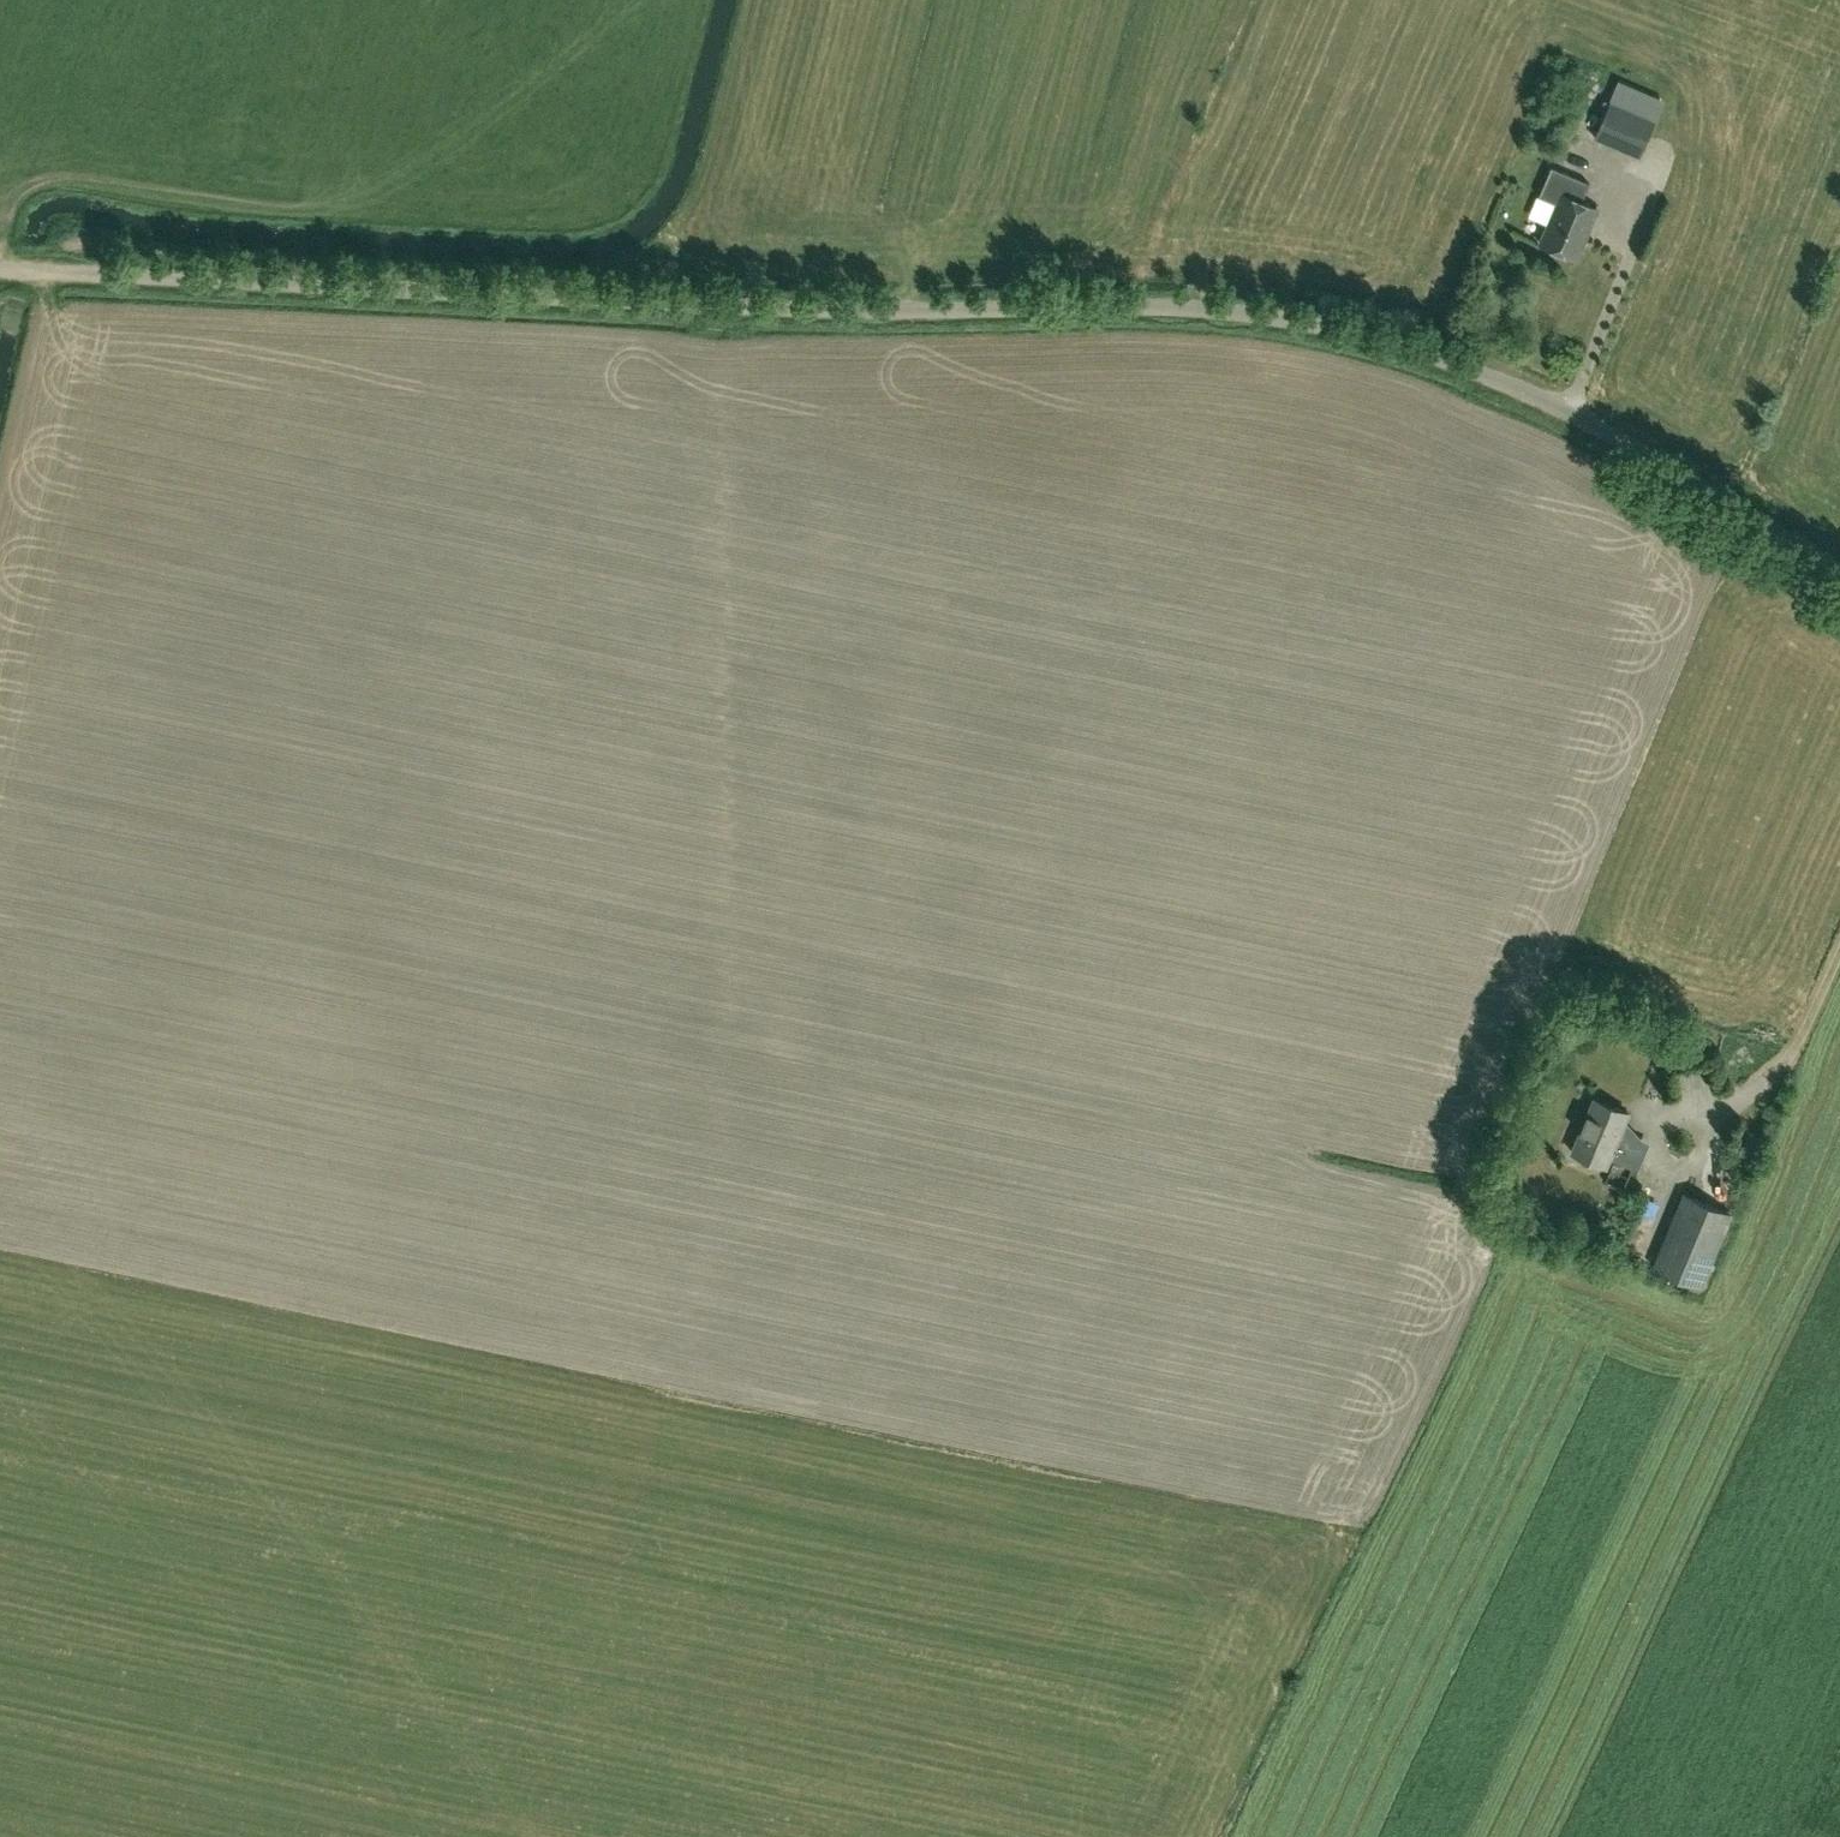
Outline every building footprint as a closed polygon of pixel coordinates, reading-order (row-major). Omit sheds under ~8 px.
[(1718,159),(1714,169),(1739,181),(1744,172),(1718,159)] [(1552,166),(1540,195),(1558,203),(1541,242),(1559,250),(1556,255),(1574,262),(1576,257),(1578,258),(1599,208),(1582,201),(1590,182),(1552,166)] [(1620,1134),(1628,1113),(1595,1098),(1573,1151),(1606,1166),(1609,1158),(1613,1160),(1632,1168),(1641,1143),(1620,1134)] [(1732,1215),(1684,1194),(1652,1266),(1701,1287),(1732,1215)]
